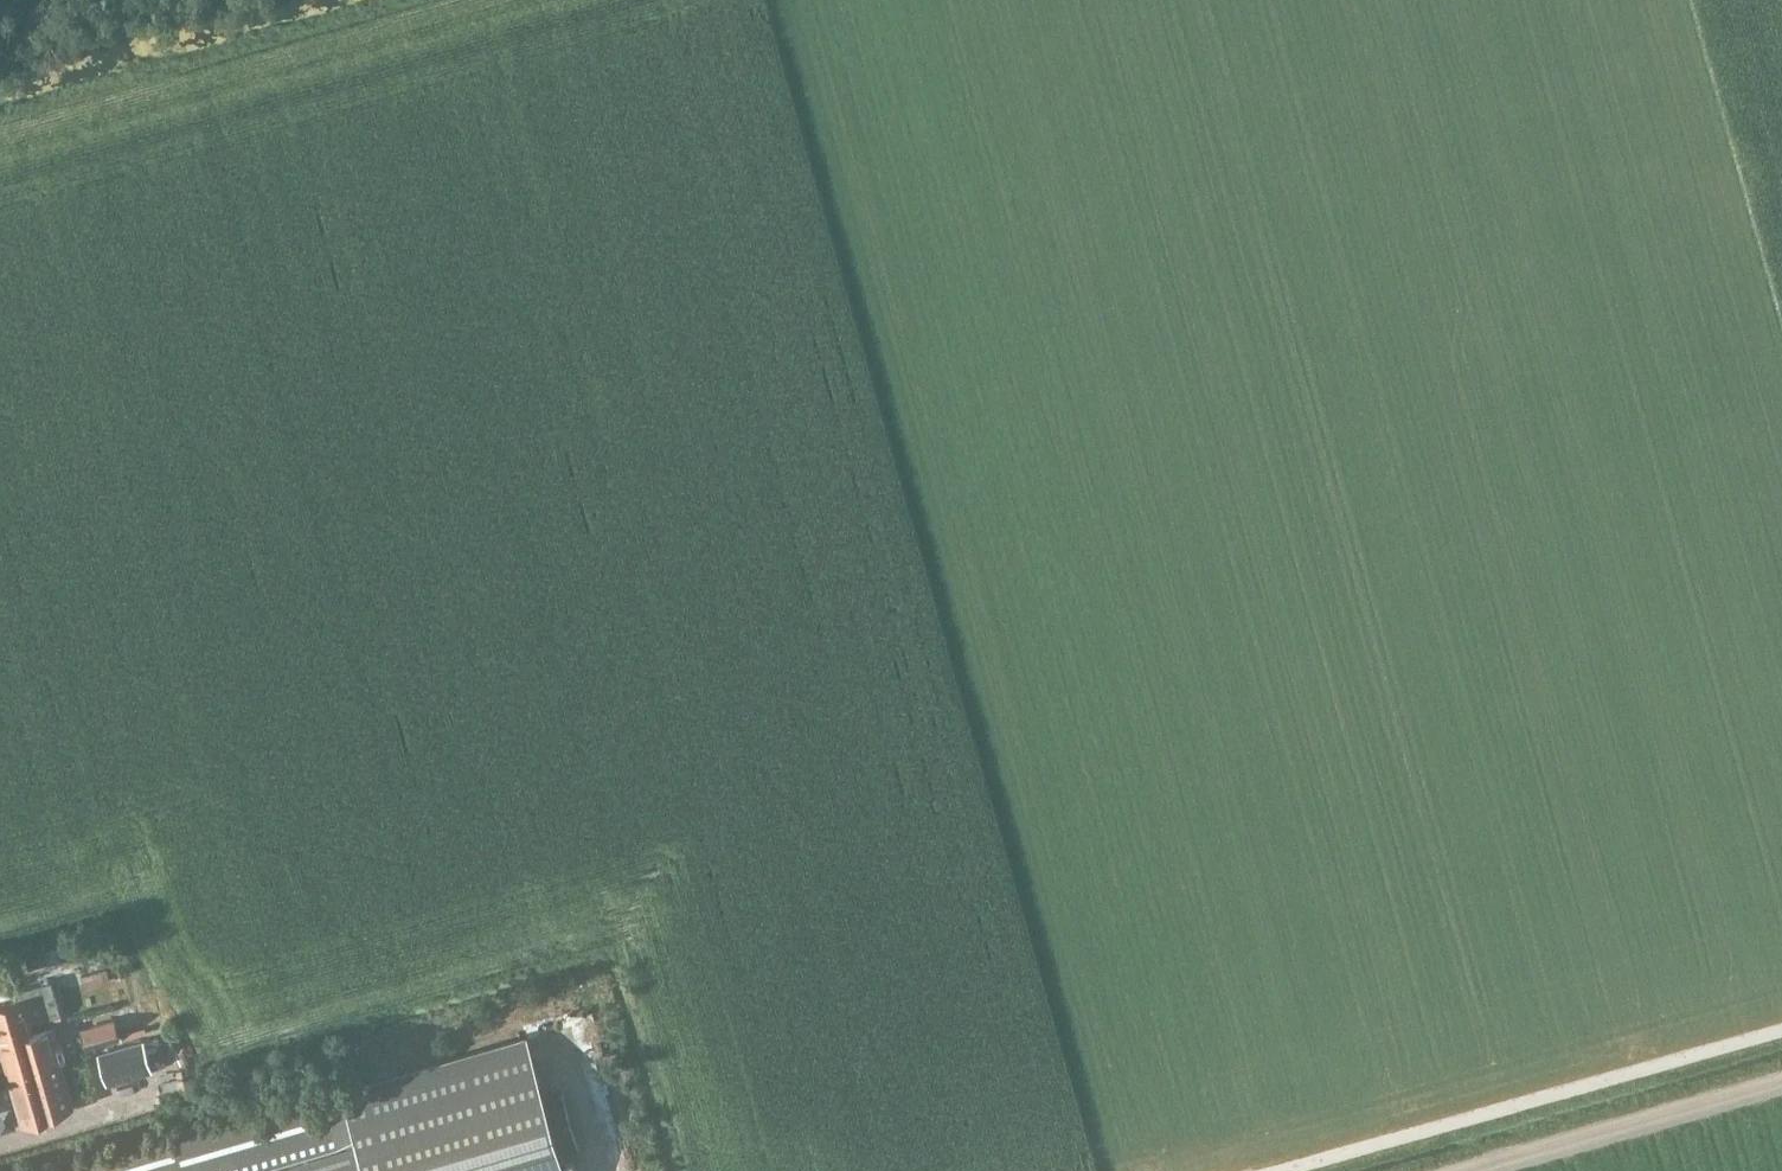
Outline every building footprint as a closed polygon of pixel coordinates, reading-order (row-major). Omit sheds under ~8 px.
[(30,1019),(59,1011),(50,977),(16,987),(18,996),(0,1001),(0,1038),(32,1028),(30,1019)] [(112,1017),(79,1027),(84,1044),(117,1035),(112,1017)] [(7,1072),(42,1062),(36,1042),(66,1034),(62,1021),(33,1029),(32,1028),(0,1038),(0,1049),(7,1072)] [(142,1038),(96,1051),(105,1081),(150,1068),(142,1038)] [(340,1095),(361,1170),(564,1170),(559,1155),(579,1149),(564,1095),(544,1101),(528,1042),(340,1095)] [(42,1062),(7,1072),(21,1122),(37,1118),(38,1121),(52,1117),(51,1113),(56,1112),(55,1110),(71,1105),(57,1058),(42,1062)] [(68,1170),(361,1170),(340,1095),(68,1170)]
